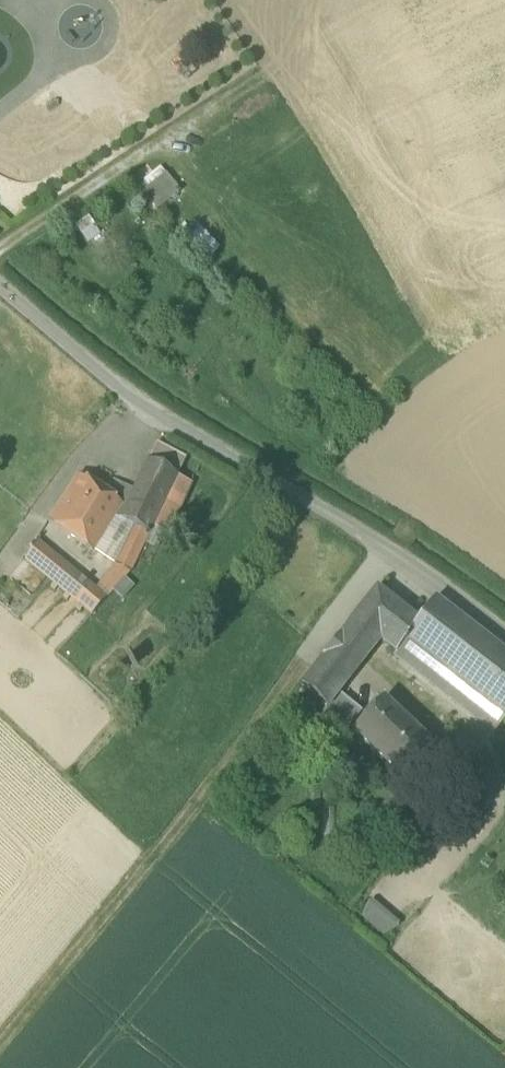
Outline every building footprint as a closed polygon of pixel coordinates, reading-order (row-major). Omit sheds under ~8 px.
[(145,183),(163,208),(185,193),(167,168),(145,183)] [(171,221),(192,208),(185,196),(164,209),(171,221)] [(148,462),(178,478),(186,460),(157,444),(148,462)] [(153,528),(156,522),(170,493),(178,478),(148,462),(126,508),(120,521),(134,529),(149,536),(153,528)] [(49,524),(94,553),(115,518),(123,506),(95,487),(94,488),(79,477),(49,524)] [(185,500),(185,501),(192,486),(178,478),(170,493),(185,500)] [(185,500),(170,493),(156,522),(171,529),(185,500)] [(115,518),(120,521),(126,508),(123,506),(115,518)] [(153,528),(168,536),(171,529),(156,522),(153,528)] [(132,572),(149,536),(134,529),(116,567),(130,574),(132,572)] [(92,616),(113,593),(125,580),(130,574),(116,567),(95,593),(36,544),(25,561),(45,577),(92,616)] [(134,588),(125,580),(113,593),(122,601),(134,588)] [(337,641),(364,662),(380,643),(404,662),(413,651),(504,723),(504,722),(504,655),(435,600),(418,623),(376,591),(337,641)] [(337,641),(327,654),(353,677),(364,662),(337,641)] [(339,695),(353,677),(327,654),(301,687),(326,710),(327,711),(339,695)] [(392,693),(372,714),(353,735),(400,779),(420,757),(439,735),(392,693)] [(317,721),(340,741),(362,715),(339,695),(327,711),(326,710),(317,721)] [(374,901),(362,916),(390,939),(402,923),(374,901)]
